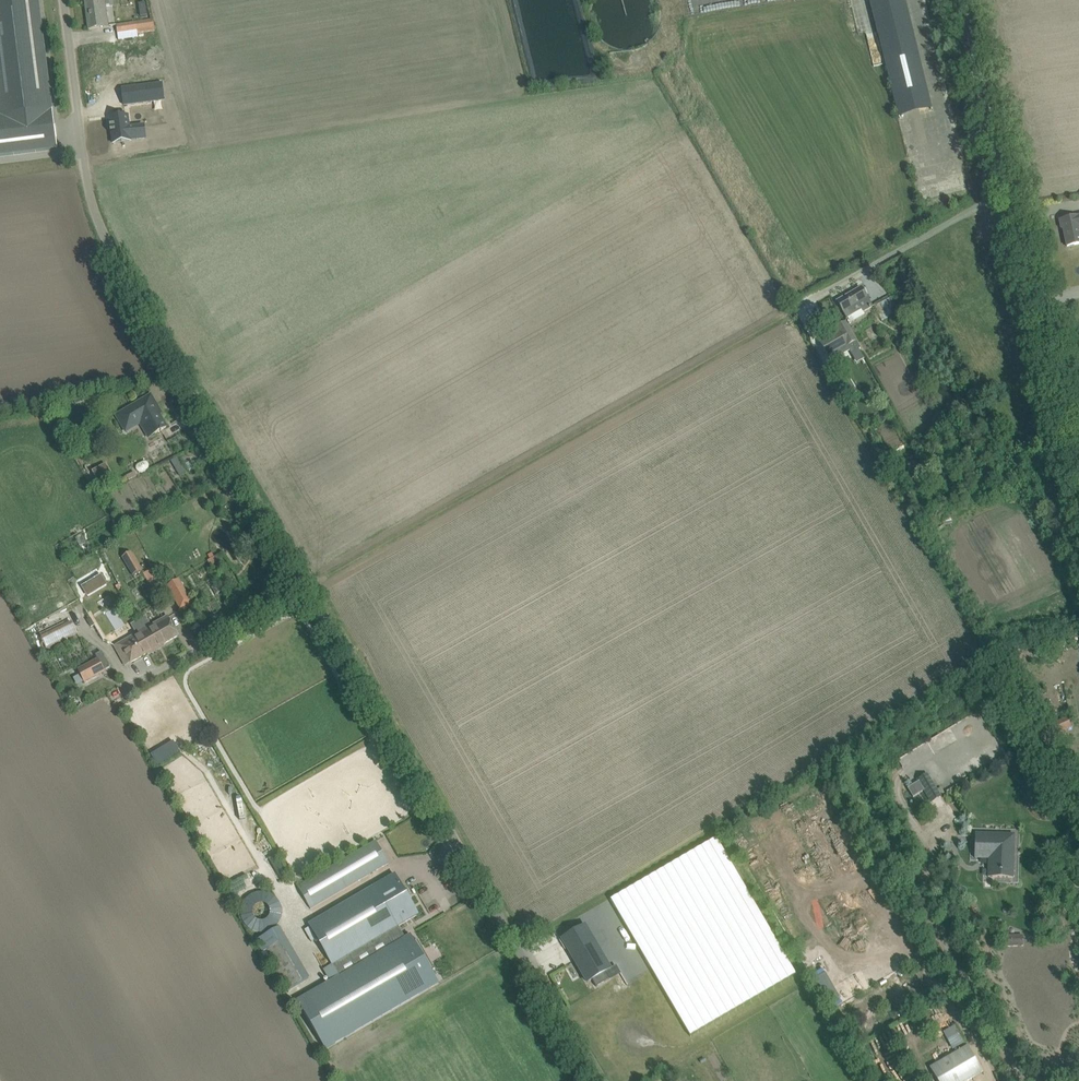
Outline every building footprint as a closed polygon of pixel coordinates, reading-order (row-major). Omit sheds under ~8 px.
[(58,151),(39,0),(0,0),(0,158),(58,151)] [(85,1),(89,30),(109,27),(106,8),(114,7),(113,0),(90,0),(85,1)] [(870,0),(876,27),(885,64),(896,109),(930,101),(905,0),(871,0),(870,0)] [(155,31),(153,20),(152,20),(141,22),(135,23),(116,26),(119,40),(122,40),(138,37),(138,34),(155,31)] [(163,78),(125,84),(127,98),(165,94),(163,78)] [(134,109),(104,114),(108,141),(138,136),(138,134),(159,131),(156,114),(135,117),(134,109)] [(1078,217),(1060,220),(1061,229),(1063,228),(1067,247),(1078,244),(1078,217)] [(843,311),(843,312),(847,318),(862,309),(864,312),(872,307),(867,298),(861,288),(837,302),(843,311)] [(881,321),(898,313),(890,297),(873,304),(881,321)] [(838,332),(820,343),(828,356),(835,352),(838,357),(850,350),(851,354),(860,348),(857,342),(851,332),(846,323),(836,328),(838,332)] [(849,379),(840,385),(847,398),(857,392),(849,379)] [(144,411),(139,402),(117,416),(126,432),(144,421),(152,436),(160,431),(161,432),(162,432),(161,430),(166,427),(157,412),(159,411),(155,404),(144,411)] [(173,466),(176,472),(183,468),(180,462),(173,466)] [(98,468),(92,471),(100,486),(106,482),(98,468)] [(132,552),(123,557),(131,571),(134,576),(143,571),(136,558),(132,552)] [(97,567),(77,579),(86,593),(88,597),(108,585),(106,581),(97,567)] [(180,580),(178,581),(168,586),(173,596),(185,590),(180,580)] [(100,611),(115,603),(110,594),(95,603),(100,611)] [(48,648),(77,633),(68,616),(40,631),(48,648)] [(155,649),(178,636),(167,617),(151,626),(153,629),(146,633),(155,649)] [(123,649),(131,663),(155,649),(146,633),(140,621),(139,621),(144,630),(116,646),(118,651),(123,649)] [(95,654),(98,659),(77,670),(85,683),(106,672),(112,669),(110,665),(109,666),(101,651),(95,654)] [(114,705),(126,699),(120,688),(109,694),(114,705)] [(1056,732),(1062,730),(1072,725),(1068,717),(1052,724),(1056,732)] [(941,796),(927,774),(917,780),(919,782),(908,789),(913,797),(924,791),(931,802),(941,796)] [(974,859),(990,859),(989,878),(1013,879),(1014,835),(975,835),(974,859)] [(717,838),(610,900),(690,1037),(797,974),(719,841),(717,838)] [(311,909),(379,869),(389,864),(375,841),(298,887),(311,909)] [(399,926),(418,915),(395,874),(309,925),(332,965),(334,964),(399,926)] [(251,895),(253,902),(264,898),(262,891),(251,895)] [(297,1001),(326,1050),(439,984),(410,935),(406,937),(399,926),(334,964),(340,976),(297,1001)] [(585,926),(562,939),(587,982),(592,980),(596,987),(610,979),(605,972),(610,969),(585,926)] [(309,979),(280,928),(255,942),(262,953),(267,950),(289,990),(309,979)] [(1005,947),(1024,947),(1023,935),(1005,935),(1005,947)] [(822,991),(830,1012),(844,1007),(836,985),(822,991)] [(983,1072),(968,1045),(930,1067),(938,1080),(967,1080),(983,1072)]
